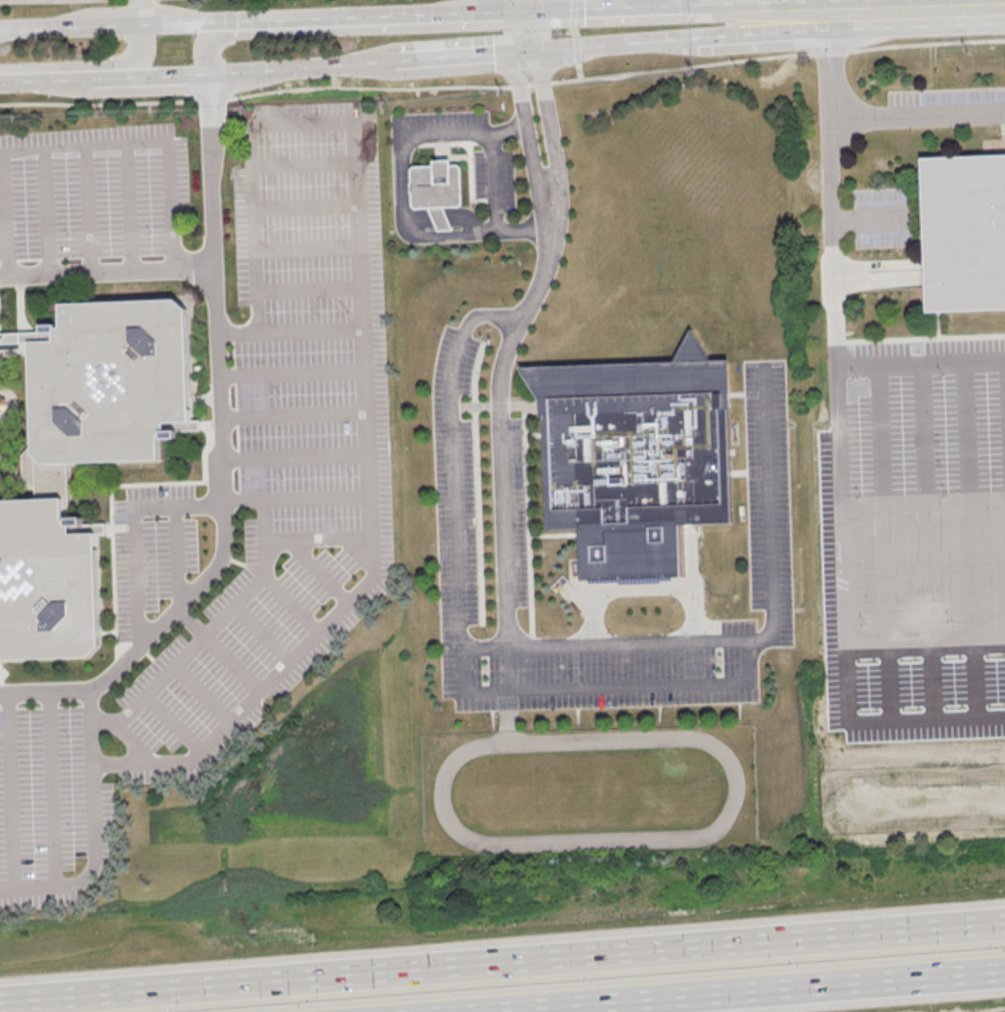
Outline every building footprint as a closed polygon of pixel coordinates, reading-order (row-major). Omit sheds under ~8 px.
[(929,160),(1004,157),(1004,308),(934,311),(929,160)] [(413,171),(417,167),(435,167),(435,161),(453,160),(453,166),(460,166),(463,169),(465,203),(462,207),(445,208),(449,216),(454,230),(439,230),(434,217),(431,209),(419,210),(414,207),(413,171)] [(29,356),(0,356),(0,336),(44,334),(44,326),(59,326),(59,330),(63,329),(62,306),(177,300),(188,310),(193,422),(200,422),(200,431),(181,432),(182,440),(166,440),(166,437),(162,437),(162,461),(67,464),(69,496),(36,497),(35,487),(24,477),(22,458),(34,444),(29,356)] [(547,416),(544,417),(543,400),(523,369),(676,363),(695,330),(714,362),(733,362),(736,409),(733,409),(737,524),(685,527),(685,578),(585,581),(583,529),(552,530),(547,416)] [(95,656),(0,660),(0,502),(65,499),(66,524),(70,523),(70,519),(86,518),(86,527),(74,527),(74,536),(99,535),(104,646),(95,656)]
